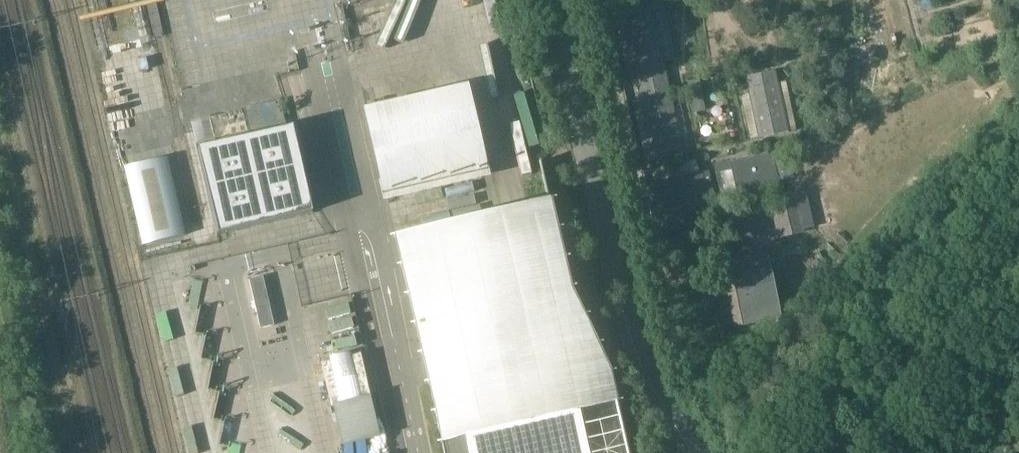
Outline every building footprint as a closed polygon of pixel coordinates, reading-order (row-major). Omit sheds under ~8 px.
[(658,0),(673,61),(717,50),(719,57),(717,57),(724,83),(812,60),(803,28),(804,28),(801,15),(811,13),(808,0),(807,0),(798,2),(797,0),(729,0),(706,6),(705,0),(659,0),(658,0)] [(644,2),(615,9),(607,11),(621,72),(628,70),(635,100),(627,102),(641,163),(648,161),(648,162),(677,156),(677,155),(686,153),(673,92),(664,94),(657,64),(667,62),(653,1),(644,3),(644,2)] [(787,87),(778,89),(775,77),(747,83),(749,95),(742,97),(753,145),(760,144),(789,138),(789,137),(797,136),(787,87)] [(700,80),(686,82),(689,97),(702,95),(700,80)] [(293,126),(198,148),(218,234),(313,212),(293,126)] [(770,152),(769,150),(715,162),(717,172),(725,170),(730,191),(736,190),(737,193),(738,193),(739,198),(778,190),(777,185),(778,185),(777,181),(786,179),(779,150),(770,152)] [(717,224),(705,162),(641,177),(647,204),(637,207),(650,263),(667,258),(662,237),(717,224)] [(181,165),(138,175),(156,253),(199,243),(181,165)] [(804,190),(772,198),(782,237),(802,232),(799,222),(811,219),(804,190)] [(499,305),(518,300),(534,369),(565,361),(550,294),(531,299),(517,240),(485,248),(499,305)] [(731,268),(740,310),(750,307),(753,319),(779,313),(767,260),(731,268)] [(263,276),(249,280),(260,328),(274,325),(263,276)] [(360,354),(321,363),(331,407),(333,406),(342,446),(380,437),(360,354)] [(608,372),(435,412),(444,452),(627,452),(608,372)]
